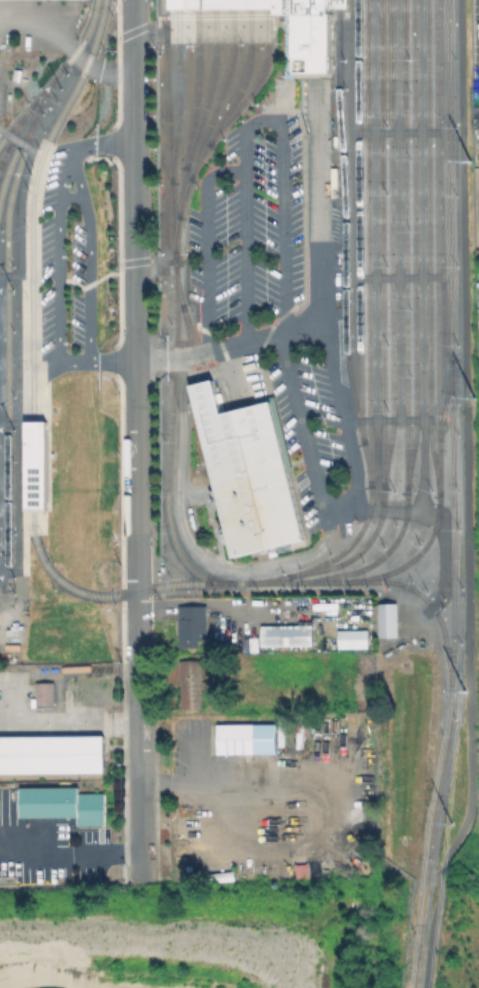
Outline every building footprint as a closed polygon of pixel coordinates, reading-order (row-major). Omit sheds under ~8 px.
[(167,9),(275,8),(275,14),(284,14),(284,78),(301,78),(301,71),(331,71),(330,7),(346,7),(346,0),(167,0),(167,9)] [(191,384),(226,556),(301,541),(272,401),(218,412),(212,379),(191,384)] [(24,509),(44,509),(45,420),(25,420),(24,509)] [(376,603),(377,636),(394,636),(394,604),(376,603)] [(207,606),(208,638),(199,638),(199,647),(179,647),(178,607),(207,606)] [(313,626),(313,645),(262,645),(262,626),(313,626)] [(370,627),(370,636),(367,637),(367,647),(338,648),(338,630),(368,629),(368,627),(370,627)] [(203,661),(203,707),(182,707),(182,681),(180,681),(180,661),(203,661)] [(53,706),(52,682),(33,682),(34,707),(53,706)] [(249,716),(249,725),(285,725),(285,754),(220,754),(220,724),(226,724),(226,716),(249,716)] [(312,723),(312,733),(297,733),(297,723),(312,723)] [(102,772),(102,735),(0,736),(0,773),(102,772)] [(106,794),(105,826),(80,825),(80,818),(23,817),(23,788),(77,788),(77,793),(106,794)]
